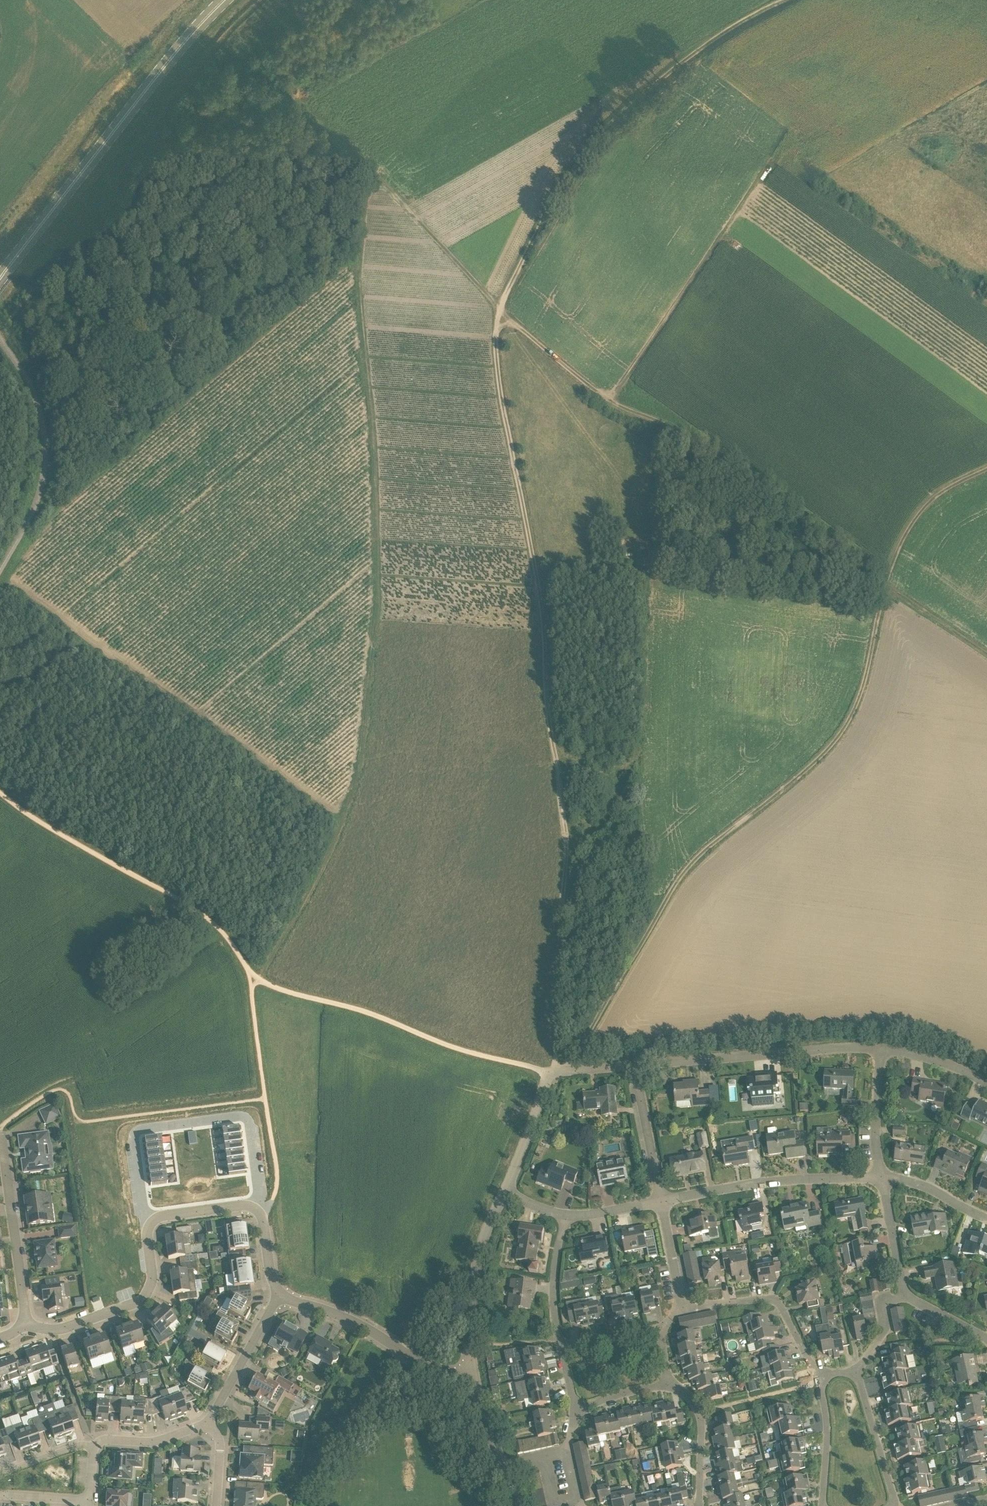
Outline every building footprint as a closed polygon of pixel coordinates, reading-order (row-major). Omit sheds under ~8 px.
[(854,1076),(843,1075),(843,1072),(826,1071),(825,1088),(844,1089),(844,1098),(843,1098),(842,1106),(855,1107),(856,1099),(851,1099),(852,1090),(853,1090),(854,1076)] [(774,1088),(779,1087),(778,1075),(764,1076),(765,1078),(747,1079),(748,1091),(751,1091),(752,1099),(775,1097),(774,1088)] [(946,1088),(931,1085),(932,1082),(915,1080),(913,1092),(921,1093),(920,1101),(932,1103),(932,1107),(943,1109),(946,1088)] [(709,1091),(699,1092),(698,1081),(690,1082),(691,1084),(675,1086),(676,1103),(692,1101),(693,1107),(710,1106),(709,1091)] [(615,1088),(601,1090),(601,1092),(584,1094),(586,1111),(602,1110),(603,1116),(618,1115),(615,1088)] [(979,1101),(976,1107),(967,1103),(961,1115),(970,1120),(971,1118),(986,1126),(986,1104),(979,1101)] [(55,1105),(41,1112),(46,1124),(60,1117),(55,1105)] [(856,1117),(850,1111),(842,1118),(847,1124),(849,1122),(850,1123),(856,1117)] [(750,1123),(751,1132),(758,1131),(756,1122),(750,1123)] [(951,1128),(957,1131),(960,1125),(954,1122),(951,1128)] [(224,1136),(240,1134),(238,1126),(223,1128),(224,1136)] [(906,1129),(904,1128),(894,1128),(893,1135),(905,1136),(906,1129)] [(196,1131),(188,1132),(189,1145),(197,1143),(196,1131)] [(850,1132),(831,1132),(831,1137),(818,1137),(819,1155),(843,1155),(842,1144),(850,1144),(850,1132)] [(48,1133),(29,1135),(19,1137),(21,1149),(27,1148),(29,1160),(22,1161),(24,1172),(30,1172),(30,1173),(41,1172),(41,1170),(53,1169),(48,1133)] [(707,1133),(696,1135),(699,1150),(710,1148),(707,1133)] [(803,1142),(795,1143),(794,1133),(768,1136),(770,1155),(787,1153),(788,1159),(805,1157),(803,1142)] [(225,1144),(241,1142),(240,1134),(224,1136),(225,1144)] [(161,1137),(145,1139),(146,1147),(162,1145),(161,1137)] [(748,1151),(755,1150),(753,1137),(741,1139),(736,1140),(737,1148),(723,1150),(726,1166),(738,1163),(739,1166),(750,1164),(748,1151)] [(226,1152),(242,1149),(241,1142),(225,1144),(226,1152)] [(926,1148),(897,1143),(895,1160),(924,1165),(926,1148)] [(162,1145),(146,1147),(147,1154),(163,1152),(162,1145)] [(227,1159),(243,1157),(242,1149),(226,1152),(227,1159)] [(963,1177),(972,1157),(959,1152),(958,1155),(949,1151),(946,1159),(940,1156),(935,1168),(949,1174),(950,1171),(963,1177)] [(163,1152),(147,1154),(148,1162),(164,1160),(163,1152)] [(703,1153),(671,1160),(674,1177),(706,1170),(703,1153)] [(228,1167),(244,1165),(243,1157),(227,1159),(228,1167)] [(149,1169),(165,1167),(164,1160),(148,1162),(149,1169)] [(627,1169),(625,1169),(624,1162),(624,1160),(597,1165),(597,1169),(599,1175),(600,1175),(601,1182),(602,1187),(611,1185),(611,1182),(628,1178),(627,1169)] [(983,1164),(977,1177),(984,1181),(979,1192),(986,1195),(986,1166),(983,1164)] [(229,1175),(245,1172),(244,1165),(228,1167),(229,1175)] [(579,1172),(562,1165),(561,1169),(553,1166),(551,1172),(543,1169),(538,1182),(554,1189),(556,1184),(563,1187),(565,1181),(574,1184),(579,1172)] [(165,1167),(149,1169),(150,1177),(166,1175),(165,1167)] [(597,1169),(589,1170),(591,1184),(601,1182),(600,1175),(599,1175),(597,1169)] [(152,1185),(167,1183),(166,1175),(150,1177),(152,1185)] [(49,1194),(35,1196),(25,1197),(29,1225),(53,1222),(49,1194)] [(863,1202),(857,1203),(857,1200),(836,1204),(839,1219),(852,1217),(854,1231),(868,1229),(865,1214),(863,1202)] [(761,1217),(765,1216),(763,1203),(756,1205),(756,1208),(739,1212),(741,1221),(744,1234),(753,1232),(752,1227),(763,1225),(761,1217)] [(819,1211),(809,1213),(806,1203),(795,1205),(796,1207),(783,1210),(784,1217),(782,1217),(785,1230),(796,1227),(797,1232),(807,1230),(807,1228),(821,1225),(819,1211)] [(64,1213),(62,1221),(72,1223),(74,1215),(64,1213)] [(717,1228),(715,1217),(710,1218),(709,1214),(702,1215),(703,1219),(687,1222),(690,1237),(709,1233),(709,1229),(717,1228)] [(945,1215),(936,1216),(930,1218),(929,1214),(912,1218),(914,1230),(932,1228),(933,1234),(942,1232),(943,1237),(949,1236),(948,1231),(945,1215)] [(246,1229),(246,1225),(242,1226),(241,1220),(224,1222),(225,1229),(226,1229),(228,1240),(248,1237),(247,1229),(246,1229)] [(545,1229),(521,1225),(519,1239),(520,1239),(517,1261),(531,1263),(529,1272),(538,1273),(539,1264),(536,1264),(539,1243),(542,1243),(545,1229)] [(622,1231),(624,1240),(623,1240),(625,1252),(647,1248),(648,1249),(651,1249),(653,1257),(658,1256),(659,1256),(654,1231),(653,1231),(653,1232),(646,1233),(645,1226),(622,1231)] [(75,1227),(59,1229),(60,1238),(76,1236),(75,1227)] [(167,1248),(184,1246),(190,1245),(189,1234),(193,1234),(192,1227),(176,1229),(177,1236),(166,1237),(167,1248)] [(969,1232),(968,1237),(963,1253),(975,1257),(976,1253),(984,1255),(986,1256),(986,1238),(969,1232)] [(605,1236),(582,1241),(583,1244),(582,1244),(582,1246),(583,1246),(584,1249),(579,1250),(581,1262),(594,1259),(594,1255),(608,1253),(607,1246),(605,1236)] [(245,1250),(249,1249),(249,1246),(248,1237),(228,1240),(229,1251),(228,1251),(229,1258),(246,1256),(245,1250)] [(53,1242),(45,1243),(36,1244),(39,1268),(56,1266),(53,1242)] [(879,1259),(876,1246),(864,1249),(863,1242),(842,1246),(846,1266),(852,1264),(850,1252),(855,1252),(858,1271),(868,1269),(866,1262),(879,1259)] [(759,1245),(752,1246),(753,1254),(760,1253),(759,1245)] [(167,1248),(169,1259),(180,1258),(181,1264),(196,1262),(198,1262),(197,1255),(185,1257),(184,1246),(167,1248)] [(685,1261),(697,1258),(696,1258),(695,1252),(684,1255),(685,1261)] [(746,1257),(735,1259),(734,1252),(727,1253),(723,1254),(725,1266),(725,1270),(732,1268),(733,1277),(736,1277),(737,1280),(749,1279),(746,1257)] [(233,1276),(253,1273),(251,1264),(251,1261),(247,1262),(246,1256),(229,1258),(230,1264),(231,1264),(233,1276)] [(697,1258),(685,1261),(686,1267),(698,1264),(697,1258)] [(716,1258),(712,1258),(703,1259),(703,1264),(706,1276),(709,1276),(710,1285),(715,1285),(715,1284),(721,1283),(720,1278),(721,1278),(720,1271),(720,1267),(719,1264),(718,1260),(716,1258)] [(782,1269),(781,1258),(772,1260),(773,1264),(757,1267),(761,1285),(777,1283),(775,1273),(782,1272),(782,1269)] [(182,1271),(170,1273),(172,1284),(195,1281),(193,1270),(197,1269),(196,1262),(181,1264),(182,1271)] [(698,1264),(686,1267),(687,1273),(699,1270),(698,1264)] [(953,1265),(925,1270),(926,1278),(937,1276),(939,1289),(937,1290),(959,1286),(957,1286),(953,1265)] [(699,1270),(687,1273),(688,1279),(700,1276),(699,1270)] [(233,1276),(234,1287),(224,1288),(225,1294),(230,1294),(234,1294),(251,1291),(250,1285),(254,1285),(254,1282),(253,1273),(233,1276)] [(700,1276),(688,1279),(690,1284),(701,1282),(700,1276)] [(595,1277),(584,1280),(585,1286),(596,1284),(595,1277)] [(885,1291),(883,1279),(876,1281),(878,1292),(885,1291)] [(196,1290),(195,1281),(172,1284),(173,1295),(179,1294),(188,1293),(189,1299),(180,1300),(180,1301),(197,1299),(196,1290)] [(819,1300),(815,1281),(802,1284),(803,1288),(797,1289),(800,1304),(806,1303),(807,1311),(821,1308),(819,1300)] [(536,1284),(512,1282),(508,1307),(530,1310),(533,1293),(535,1293),(536,1284)] [(69,1284),(60,1285),(51,1286),(41,1287),(43,1301),(48,1301),(49,1310),(63,1309),(62,1299),(70,1298),(69,1284)] [(641,1295),(645,1313),(650,1312),(650,1310),(656,1308),(654,1299),(661,1298),(658,1285),(651,1287),(652,1293),(641,1295)] [(234,1294),(234,1297),(235,1298),(228,1312),(245,1321),(251,1311),(248,1309),(252,1300),(251,1291),(234,1294)] [(635,1298),(627,1300),(626,1294),(622,1295),(627,1319),(633,1318),(632,1316),(638,1314),(635,1298)] [(627,1319),(622,1295),(618,1296),(619,1302),(612,1303),(615,1319),(621,1318),(621,1320),(627,1319)] [(861,1303),(873,1300),(872,1295),(860,1297),(861,1303)] [(596,1297),(584,1300),(585,1305),(586,1305),(590,1324),(595,1323),(595,1320),(601,1319),(596,1297)] [(85,1298),(75,1299),(76,1307),(86,1306),(85,1298)] [(204,1304),(209,1307),(213,1301),(207,1298),(204,1304)] [(584,1325),(590,1324),(586,1305),(585,1305),(584,1300),(567,1303),(569,1316),(576,1314),(578,1324),(584,1323),(584,1325)] [(862,1308),(874,1306),(873,1300),(861,1303),(862,1308)] [(164,1306),(155,1314),(169,1329),(182,1316),(176,1310),(171,1308),(168,1311),(164,1306)] [(863,1314),(875,1312),(874,1306),(862,1308),(863,1314)] [(239,1324),(218,1312),(216,1317),(216,1319),(222,1322),(214,1336),(232,1345),(238,1335),(234,1333),(239,1324)] [(709,1313),(711,1325),(717,1324),(715,1312),(709,1313)] [(865,1320),(876,1318),(875,1312),(863,1314),(864,1318),(865,1320)] [(703,1314),(705,1326),(711,1325),(709,1313),(703,1314)] [(904,1313),(893,1316),(894,1321),(905,1319),(904,1313)] [(155,1314),(149,1320),(147,1322),(160,1336),(169,1329),(155,1314)] [(199,1314),(191,1329),(196,1332),(204,1317),(199,1314)] [(697,1316),(699,1327),(705,1326),(703,1314),(697,1316)] [(774,1329),(774,1328),(773,1324),(769,1325),(767,1319),(761,1321),(759,1314),(744,1318),(745,1325),(746,1325),(749,1335),(757,1334),(757,1333),(774,1329)] [(691,1317),(693,1328),(699,1327),(697,1316),(691,1317)] [(685,1318),(688,1330),(693,1328),(691,1317),(685,1318)] [(685,1318),(679,1319),(681,1331),(688,1330),(685,1318)] [(853,1320),(857,1340),(863,1339),(862,1335),(867,1334),(867,1332),(878,1330),(877,1324),(866,1326),(865,1320),(864,1318),(853,1320)] [(877,1324),(876,1318),(865,1320),(866,1326),(877,1324)] [(905,1319),(894,1321),(895,1327),(906,1325),(905,1319)] [(127,1327),(134,1346),(144,1342),(138,1323),(127,1327)] [(307,1335),(297,1329),(294,1327),(293,1328),(284,1323),(280,1331),(278,1329),(274,1335),(277,1337),(275,1339),(282,1343),(281,1346),(288,1350),(289,1349),(297,1353),(307,1335)] [(487,1334),(491,1335),(494,1336),(494,1335),(497,1326),(491,1323),(487,1334)] [(721,1324),(723,1334),(731,1333),(729,1323),(721,1324)] [(831,1335),(830,1329),(829,1325),(817,1327),(819,1337),(820,1337),(824,1353),(829,1353),(830,1357),(834,1356),(831,1335)] [(906,1325),(895,1327),(896,1333),(908,1331),(906,1325)] [(127,1327),(116,1331),(123,1350),(134,1346),(127,1327)] [(757,1352),(763,1350),(779,1346),(773,1347),(771,1340),(775,1339),(774,1334),(778,1333),(777,1328),(774,1328),(774,1329),(757,1333),(757,1334),(749,1335),(751,1344),(754,1343),(756,1351),(757,1352)] [(845,1353),(841,1331),(835,1332),(834,1328),(830,1329),(831,1335),(834,1356),(835,1359),(840,1358),(840,1354),(845,1353)] [(196,1332),(191,1329),(188,1335),(193,1338),(196,1332)] [(700,1331),(694,1333),(694,1332),(678,1335),(679,1341),(677,1342),(678,1348),(679,1348),(679,1347),(695,1344),(695,1345),(702,1343),(700,1331)] [(112,1354),(105,1335),(94,1339),(101,1358),(112,1354)] [(339,1351),(326,1344),(327,1342),(318,1337),(308,1353),(323,1361),(319,1367),(327,1372),(333,1362),(335,1362),(337,1361),(338,1359),(338,1357),(337,1355),(339,1351)] [(94,1339),(83,1343),(90,1362),(101,1358),(94,1339)] [(224,1359),(221,1357),(226,1348),(212,1340),(201,1360),(218,1370),(224,1359)] [(35,1348),(43,1370),(59,1364),(54,1349),(48,1352),(45,1344),(35,1348)] [(679,1347),(679,1348),(680,1353),(678,1354),(679,1359),(703,1354),(702,1350),(696,1352),(695,1345),(695,1344),(679,1347)] [(774,1366),(792,1362),(791,1361),(790,1357),(786,1357),(785,1352),(781,1353),(779,1346),(763,1350),(764,1358),(769,1357),(771,1363),(767,1364),(768,1367),(762,1369),(763,1369),(774,1367),(774,1366)] [(72,1347),(61,1351),(68,1369),(79,1366),(72,1347)] [(22,1362),(27,1375),(43,1370),(35,1348),(25,1351),(28,1359),(22,1362)] [(542,1354),(540,1355),(539,1349),(527,1351),(527,1348),(524,1348),(505,1352),(506,1359),(516,1357),(518,1366),(520,1365),(544,1360),(542,1354)] [(886,1375),(909,1370),(907,1357),(910,1356),(908,1348),(892,1352),(893,1359),(887,1360),(889,1365),(884,1366),(886,1375)] [(492,1350),(486,1351),(488,1363),(494,1362),(492,1350)] [(700,1367),(699,1367),(698,1359),(704,1358),(703,1354),(679,1359),(680,1365),(682,1364),(684,1370),(686,1370),(700,1367)] [(22,1362),(16,1364),(13,1356),(3,1359),(11,1381),(20,1377),(20,1378),(27,1375),(22,1362)] [(974,1356),(949,1362),(953,1361),(958,1385),(962,1385),(962,1384),(969,1382),(970,1387),(979,1384),(978,1384),(976,1373),(977,1373),(974,1356)] [(0,1360),(0,1385),(1,1385),(1,1384),(11,1381),(3,1359),(0,1360)] [(741,1359),(734,1361),(737,1374),(744,1372),(741,1359)] [(186,1360),(184,1364),(193,1369),(195,1365),(186,1360)] [(512,1367),(514,1381),(529,1377),(529,1375),(544,1372),(542,1366),(545,1365),(544,1360),(520,1365),(518,1366),(512,1367)] [(792,1367),(796,1366),(794,1361),(791,1361),(792,1362),(774,1366),(774,1367),(763,1369),(762,1369),(763,1374),(775,1371),(777,1383),(794,1379),(792,1372),(793,1372),(792,1367)] [(149,1363),(141,1366),(143,1373),(151,1370),(149,1363)] [(212,1372),(198,1364),(187,1384),(205,1394),(211,1384),(207,1382),(212,1372)] [(706,1377),(705,1370),(711,1369),(710,1365),(699,1367),(700,1367),(686,1370),(687,1375),(689,1375),(690,1381),(694,1380),(706,1377)] [(289,1374),(287,1367),(280,1370),(283,1377),(289,1374)] [(34,1373),(36,1380),(46,1377),(43,1370),(34,1373)] [(905,1371),(909,1370),(886,1375),(887,1379),(883,1380),(885,1389),(908,1384),(906,1374),(905,1371)] [(297,1396),(301,1389),(279,1377),(275,1384),(257,1374),(248,1390),(253,1392),(250,1397),(260,1403),(259,1405),(258,1404),(258,1405),(273,1413),(273,1412),(272,1412),(276,1405),(275,1402),(272,1400),(279,1387),(289,1393),(290,1392),(297,1396)] [(715,1387),(714,1387),(713,1380),(719,1379),(718,1375),(706,1377),(694,1380),(695,1385),(697,1385),(699,1391),(702,1390),(715,1387)] [(500,1385),(498,1376),(498,1377),(490,1378),(492,1387),(500,1385)] [(126,1377),(118,1379),(120,1387),(128,1385),(126,1377)] [(757,1391),(754,1378),(748,1380),(751,1392),(757,1391)] [(549,1385),(547,1386),(545,1380),(530,1383),(531,1391),(526,1392),(526,1396),(550,1391),(549,1385)] [(721,1390),(727,1388),(727,1385),(714,1387),(715,1387),(702,1390),(704,1395),(706,1395),(707,1401),(723,1397),(721,1390)] [(186,1388),(179,1390),(181,1394),(170,1398),(177,1418),(184,1416),(184,1414),(188,1412),(184,1402),(194,1398),(186,1388)] [(152,1400),(153,1413),(162,1410),(165,1420),(169,1419),(170,1421),(177,1418),(170,1398),(167,1390),(160,1393),(161,1397),(152,1400)] [(550,1391),(526,1396),(527,1400),(533,1399),(535,1407),(550,1403),(549,1397),(551,1397),(550,1391)] [(909,1407),(913,1406),(910,1392),(891,1396),(892,1401),(888,1402),(890,1411),(909,1407)] [(116,1397),(105,1397),(105,1401),(97,1401),(97,1403),(95,1403),(94,1412),(96,1412),(96,1422),(104,1422),(104,1421),(108,1421),(109,1410),(115,1410),(116,1397)] [(116,1397),(115,1410),(121,1410),(120,1422),(124,1422),(124,1424),(132,1424),(133,1403),(127,1403),(127,1398),(116,1397)] [(152,1400),(145,1399),(144,1397),(136,1397),(133,1399),(133,1403),(132,1424),(140,1425),(140,1423),(144,1423),(145,1412),(153,1413),(152,1400)] [(968,1411),(981,1409),(986,1408),(983,1397),(960,1402),(961,1407),(966,1406),(968,1411)] [(675,1404),(669,1405),(668,1403),(663,1404),(668,1428),(672,1427),(671,1422),(678,1420),(675,1404)] [(655,1423),(655,1425),(663,1424),(664,1429),(668,1428),(663,1404),(657,1405),(658,1408),(652,1409),(655,1423)] [(791,1404),(790,1405),(790,1406),(767,1412),(770,1426),(800,1418),(794,1419),(791,1404)] [(66,1408),(56,1411),(65,1437),(71,1434),(72,1432),(75,1431),(72,1422),(73,1420),(77,1418),(78,1420),(79,1420),(74,1405),(66,1408)] [(652,1409),(652,1407),(646,1408),(645,1406),(639,1407),(640,1409),(644,1425),(643,1425),(645,1431),(649,1430),(648,1425),(655,1423),(652,1409)] [(888,1425),(912,1420),(909,1407),(890,1411),(891,1415),(886,1416),(888,1425)] [(628,1409),(634,1434),(638,1433),(637,1427),(643,1425),(644,1425),(640,1409),(634,1410),(634,1408),(628,1409)] [(946,1408),(939,1410),(940,1416),(947,1415),(946,1408)] [(622,1430),(629,1429),(630,1434),(634,1434),(628,1409),(623,1410),(623,1413),(617,1414),(618,1416),(622,1430)] [(973,1421),(983,1419),(981,1409),(968,1411),(956,1414),(958,1425),(959,1424),(960,1431),(978,1427),(974,1427),(973,1421)] [(39,1418),(44,1430),(49,1428),(51,1429),(54,1438),(57,1437),(59,1439),(65,1437),(56,1411),(39,1418)] [(553,1417),(551,1417),(550,1411),(534,1415),(536,1422),(530,1424),(531,1428),(537,1427),(554,1422),(553,1417)] [(622,1432),(622,1430),(618,1416),(612,1417),(612,1415),(606,1416),(611,1440),(615,1439),(614,1434),(622,1432)] [(606,1416),(601,1417),(601,1420),(595,1421),(597,1428),(597,1427),(599,1437),(606,1436),(607,1441),(611,1440),(606,1416)] [(731,1428),(740,1426),(739,1422),(733,1423),(731,1416),(716,1419),(717,1425),(715,1425),(716,1431),(731,1428)] [(39,1418),(29,1421),(28,1424),(29,1427),(24,1429),(31,1449),(37,1447),(39,1444),(41,1443),(38,1434),(39,1432),(44,1430),(39,1418)] [(259,1433),(261,1431),(268,1431),(269,1419),(257,1418),(256,1425),(239,1424),(238,1443),(239,1443),(239,1439),(258,1440),(259,1433)] [(800,1418),(770,1426),(771,1426),(777,1424),(780,1438),(799,1433),(798,1428),(802,1427),(800,1418)] [(556,1428),(554,1422),(537,1427),(539,1438),(545,1437),(551,1435),(555,1434),(554,1429),(556,1428)] [(5,1430),(10,1442),(15,1440),(17,1441),(20,1450),(23,1450),(25,1451),(31,1449),(24,1429),(22,1424),(5,1430)] [(942,1428),(943,1435),(952,1433),(950,1426),(942,1428)] [(597,1427),(597,1428),(591,1429),(592,1431),(586,1432),(589,1448),(601,1446),(599,1437),(597,1427)] [(920,1427),(901,1431),(902,1436),(897,1437),(899,1445),(919,1441),(923,1440),(920,1427)] [(732,1435),(731,1428),(716,1431),(715,1431),(716,1437),(714,1437),(715,1443),(739,1437),(738,1433),(732,1435)] [(3,1459),(5,1456),(7,1455),(4,1446),(5,1444),(10,1442),(5,1430),(0,1432),(0,1460),(3,1459)] [(963,1438),(964,1443),(969,1442),(971,1448),(984,1445),(986,1444),(986,1436),(986,1433),(963,1438)] [(551,1435),(554,1447),(560,1445),(557,1434),(555,1434),(551,1435)] [(545,1437),(548,1448),(554,1447),(551,1435),(545,1437)] [(539,1438),(542,1449),(548,1448),(545,1437),(539,1438)] [(734,1442),(740,1441),(739,1437),(715,1443),(717,1448),(719,1448),(720,1453),(720,1454),(733,1451),(736,1450),(734,1442)] [(534,1439),(536,1451),(542,1449),(539,1438),(534,1439)] [(528,1440),(530,1452),(536,1451),(534,1439),(528,1440)] [(528,1440),(522,1441),(524,1453),(530,1452),(528,1440)] [(779,1461),(802,1455),(801,1450),(805,1449),(803,1440),(780,1446),(782,1452),(774,1454),(776,1461),(779,1460),(779,1461)] [(522,1441),(516,1443),(518,1454),(524,1453),(522,1441)] [(922,1455),(919,1445),(919,1441),(899,1445),(900,1450),(896,1451),(898,1460),(922,1455)] [(586,1443),(574,1445),(575,1451),(587,1449),(586,1443)] [(681,1449),(679,1449),(678,1443),(662,1447),(664,1454),(658,1455),(659,1460),(683,1454),(681,1449)] [(971,1448),(966,1449),(959,1450),(962,1465),(971,1464),(971,1463),(982,1460),(981,1456),(986,1455),(984,1445),(971,1448)] [(263,1465),(271,1466),(273,1466),(274,1449),(249,1447),(249,1455),(241,1455),(240,1478),(262,1479),(263,1465)] [(201,1457),(198,1457),(198,1450),(183,1449),(182,1456),(182,1458),(175,1457),(174,1469),(181,1469),(181,1471),(199,1472),(198,1476),(200,1476),(201,1457)] [(587,1449),(575,1451),(576,1457),(588,1454),(587,1449)] [(617,1461),(628,1459),(626,1449),(615,1452),(617,1461)] [(291,1462),(303,1462),(303,1451),(292,1451),(291,1462)] [(717,1466),(741,1460),(740,1456),(734,1458),(733,1451),(720,1454),(720,1453),(717,1454),(718,1460),(716,1461),(717,1466)] [(143,1454),(123,1453),(123,1456),(115,1455),(115,1461),(112,1461),(112,1468),(109,1468),(108,1478),(131,1480),(132,1467),(142,1468),(143,1454)] [(578,1463),(589,1460),(588,1454),(576,1457),(578,1463)] [(683,1454),(659,1460),(660,1464),(665,1462),(667,1470),(683,1466),(681,1460),(684,1460),(683,1454)] [(805,1468),(802,1455),(779,1461),(779,1460),(776,1461),(769,1462),(770,1470),(781,1467),(782,1474),(805,1468)] [(589,1460),(578,1463),(579,1469),(591,1466),(589,1460)] [(742,1464),(741,1460),(717,1466),(718,1472),(721,1471),(722,1476),(722,1477),(734,1474),(744,1472),(742,1464)] [(932,1475),(928,1461),(905,1467),(908,1480),(905,1481),(932,1475)] [(163,1476),(164,1468),(155,1467),(155,1475),(163,1476)] [(968,1478),(969,1485),(978,1483),(986,1481),(984,1467),(960,1473),(961,1479),(968,1478)] [(591,1469),(579,1472),(581,1478),(592,1475),(591,1469)] [(540,1471),(528,1474),(529,1480),(541,1477),(540,1471)] [(722,1477),(722,1476),(719,1477),(720,1483),(718,1484),(719,1489),(743,1483),(742,1480),(736,1481),(734,1474),(722,1477)] [(155,1475),(154,1483),(163,1483),(163,1476),(155,1475)] [(594,1481),(592,1475),(581,1478),(582,1483),(594,1481)] [(677,1476),(679,1484),(673,1485),(668,1486),(668,1487),(670,1495),(672,1505),(682,1505),(684,1505),(683,1499),(689,1498),(684,1475),(682,1475),(677,1476)] [(932,1475),(905,1481),(907,1490),(911,1489),(912,1494),(931,1490),(928,1476),(932,1475)] [(805,1486),(809,1485),(807,1476),(784,1482),(787,1495),(782,1496),(806,1491),(805,1486)] [(541,1477),(529,1480),(530,1486),(542,1483),(541,1477)] [(192,1482),(174,1480),(173,1494),(178,1494),(178,1501),(198,1503),(198,1502),(199,1489),(191,1488),(192,1482)] [(594,1481),(582,1483),(583,1489),(595,1487),(594,1481)] [(247,1483),(247,1490),(237,1489),(235,1505),(255,1505),(256,1499),(262,1500),(264,1498),(265,1484),(247,1483)] [(544,1489),(542,1483),(530,1486),(532,1492),(544,1489)] [(738,1489),(743,1487),(743,1483),(719,1489),(720,1495),(723,1494),(724,1500),(727,1499),(740,1496),(739,1496),(738,1489)] [(969,1485),(965,1486),(960,1487),(962,1499),(968,1497),(967,1493),(979,1490),(978,1483),(969,1485)] [(612,1496),(611,1491),(610,1486),(598,1489),(601,1504),(607,1503),(608,1505),(613,1504),(612,1496)] [(646,1493),(644,1486),(641,1487),(642,1494),(636,1496),(637,1501),(637,1505),(649,1505),(647,1499),(648,1499),(646,1493)] [(652,1486),(653,1492),(646,1493),(648,1499),(647,1499),(649,1505),(661,1505),(657,1491),(656,1486),(652,1486)] [(595,1487),(583,1489),(584,1495),(596,1493),(595,1487)] [(953,1489),(956,1500),(962,1499),(960,1487),(953,1489)] [(618,1489),(611,1491),(612,1496),(613,1504),(613,1505),(625,1505),(621,1488),(618,1489)] [(637,1501),(636,1496),(635,1491),(626,1493),(625,1488),(621,1488),(625,1505),(637,1505),(637,1501)] [(544,1489),(532,1492),(533,1498),(545,1495),(544,1489)] [(948,1490),(950,1501),(956,1500),(953,1489),(948,1490)] [(670,1495),(663,1496),(661,1490),(657,1491),(661,1505),(672,1505),(670,1495)] [(942,1491),(944,1503),(950,1501),(948,1490),(942,1491)] [(108,1491),(107,1505),(127,1505),(128,1493),(108,1491)] [(782,1496),(785,1505),(803,1505),(804,1505),(803,1501),(808,1500),(806,1491),(782,1496)] [(936,1493),(939,1504),(944,1503),(942,1491),(936,1493)] [(596,1493),(584,1495),(586,1501),(597,1499),(596,1493)] [(930,1494),(933,1505),(939,1504),(936,1493),(930,1494)] [(927,1505),(929,1505),(933,1505),(930,1494),(925,1495),(927,1505)] [(545,1495),(533,1498),(534,1503),(546,1501),(545,1495)] [(739,1496),(740,1496),(727,1499),(728,1505),(726,1505),(748,1505),(751,1505),(750,1501),(744,1503),(743,1495),(739,1496)] [(918,1497),(920,1505),(927,1505),(925,1495),(918,1497)]
